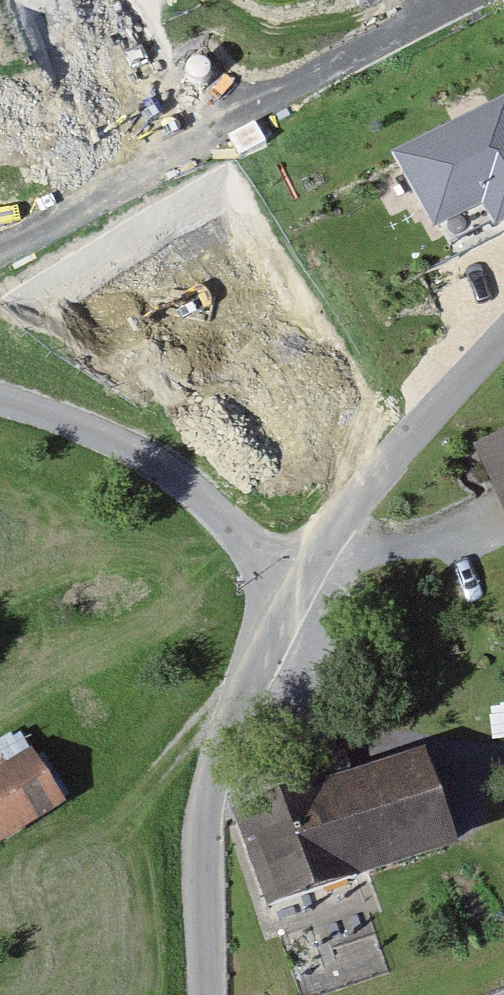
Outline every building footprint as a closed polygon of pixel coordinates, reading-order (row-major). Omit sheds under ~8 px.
[(483,202),(495,225),(503,220),(503,95),(391,150),(429,228),(483,202)] [(503,504),(503,430),(477,442),(503,504)] [(233,805),(267,905),(451,842),(417,743),(233,805)] [(0,768),(0,834),(65,796),(36,747),(0,768)]
